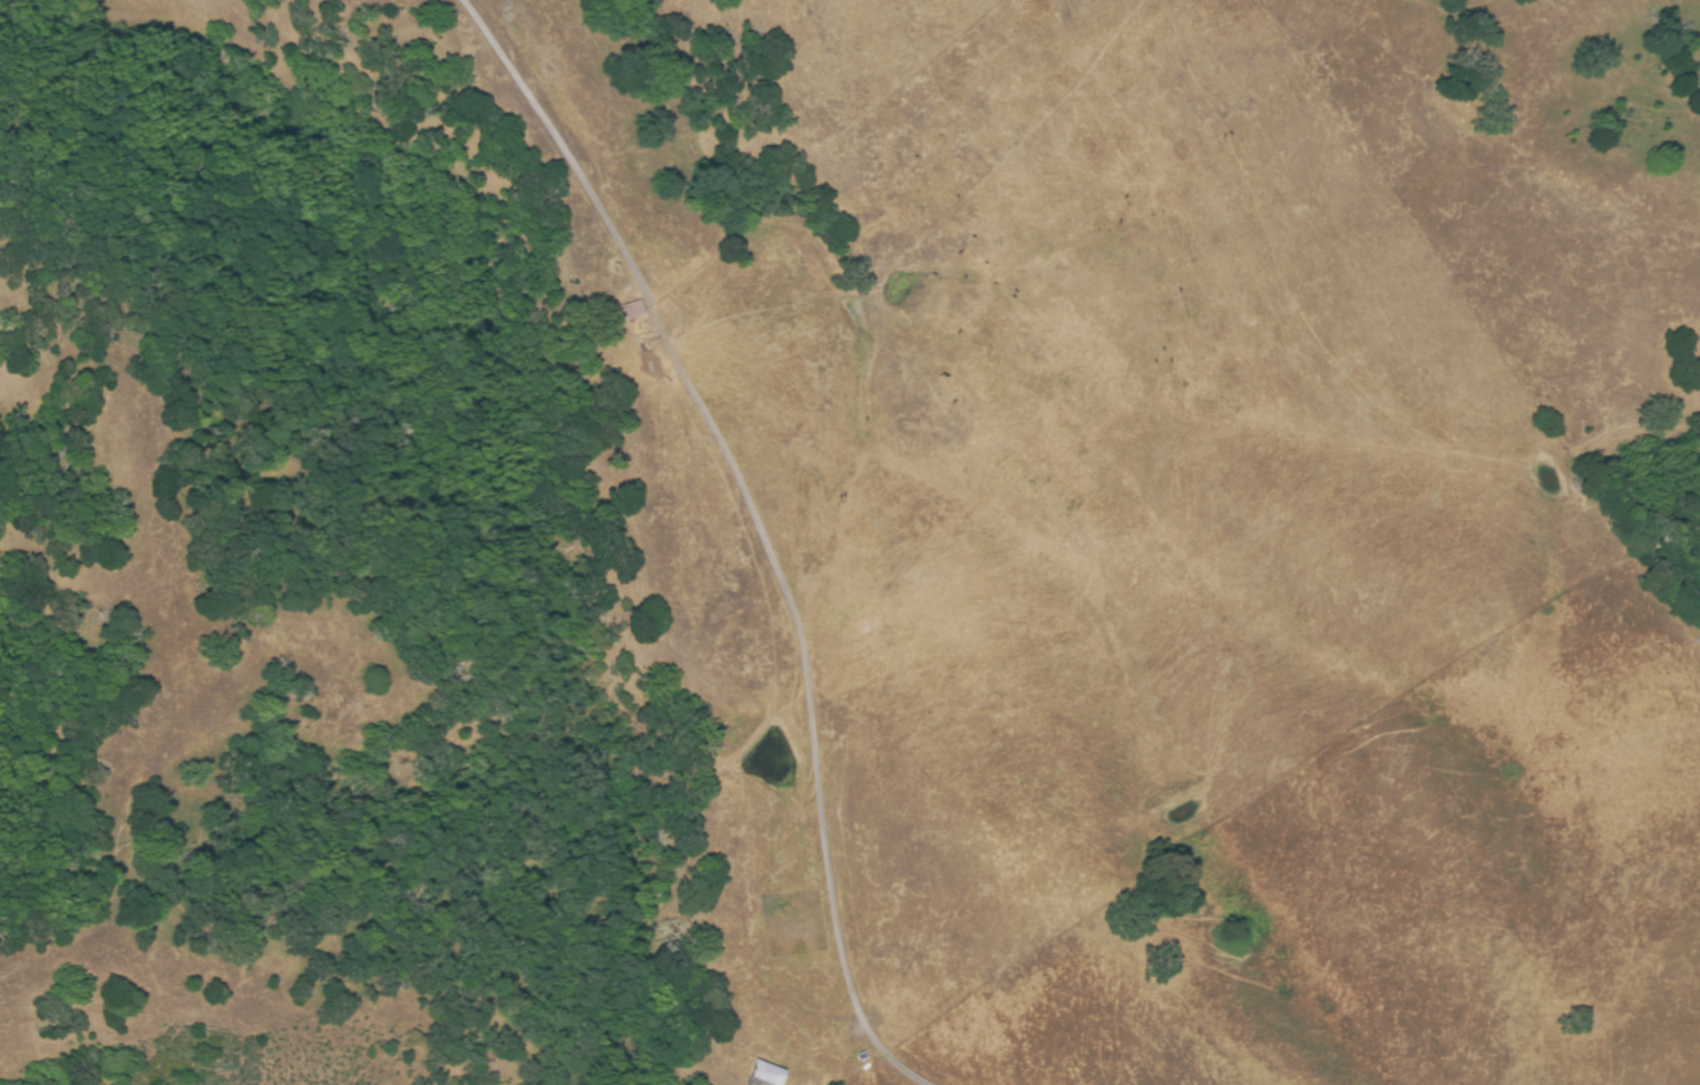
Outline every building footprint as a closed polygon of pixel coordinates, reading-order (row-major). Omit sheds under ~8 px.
[(748,1057),(741,1075),(764,1084),(774,1084),(780,1071),(748,1057)]
